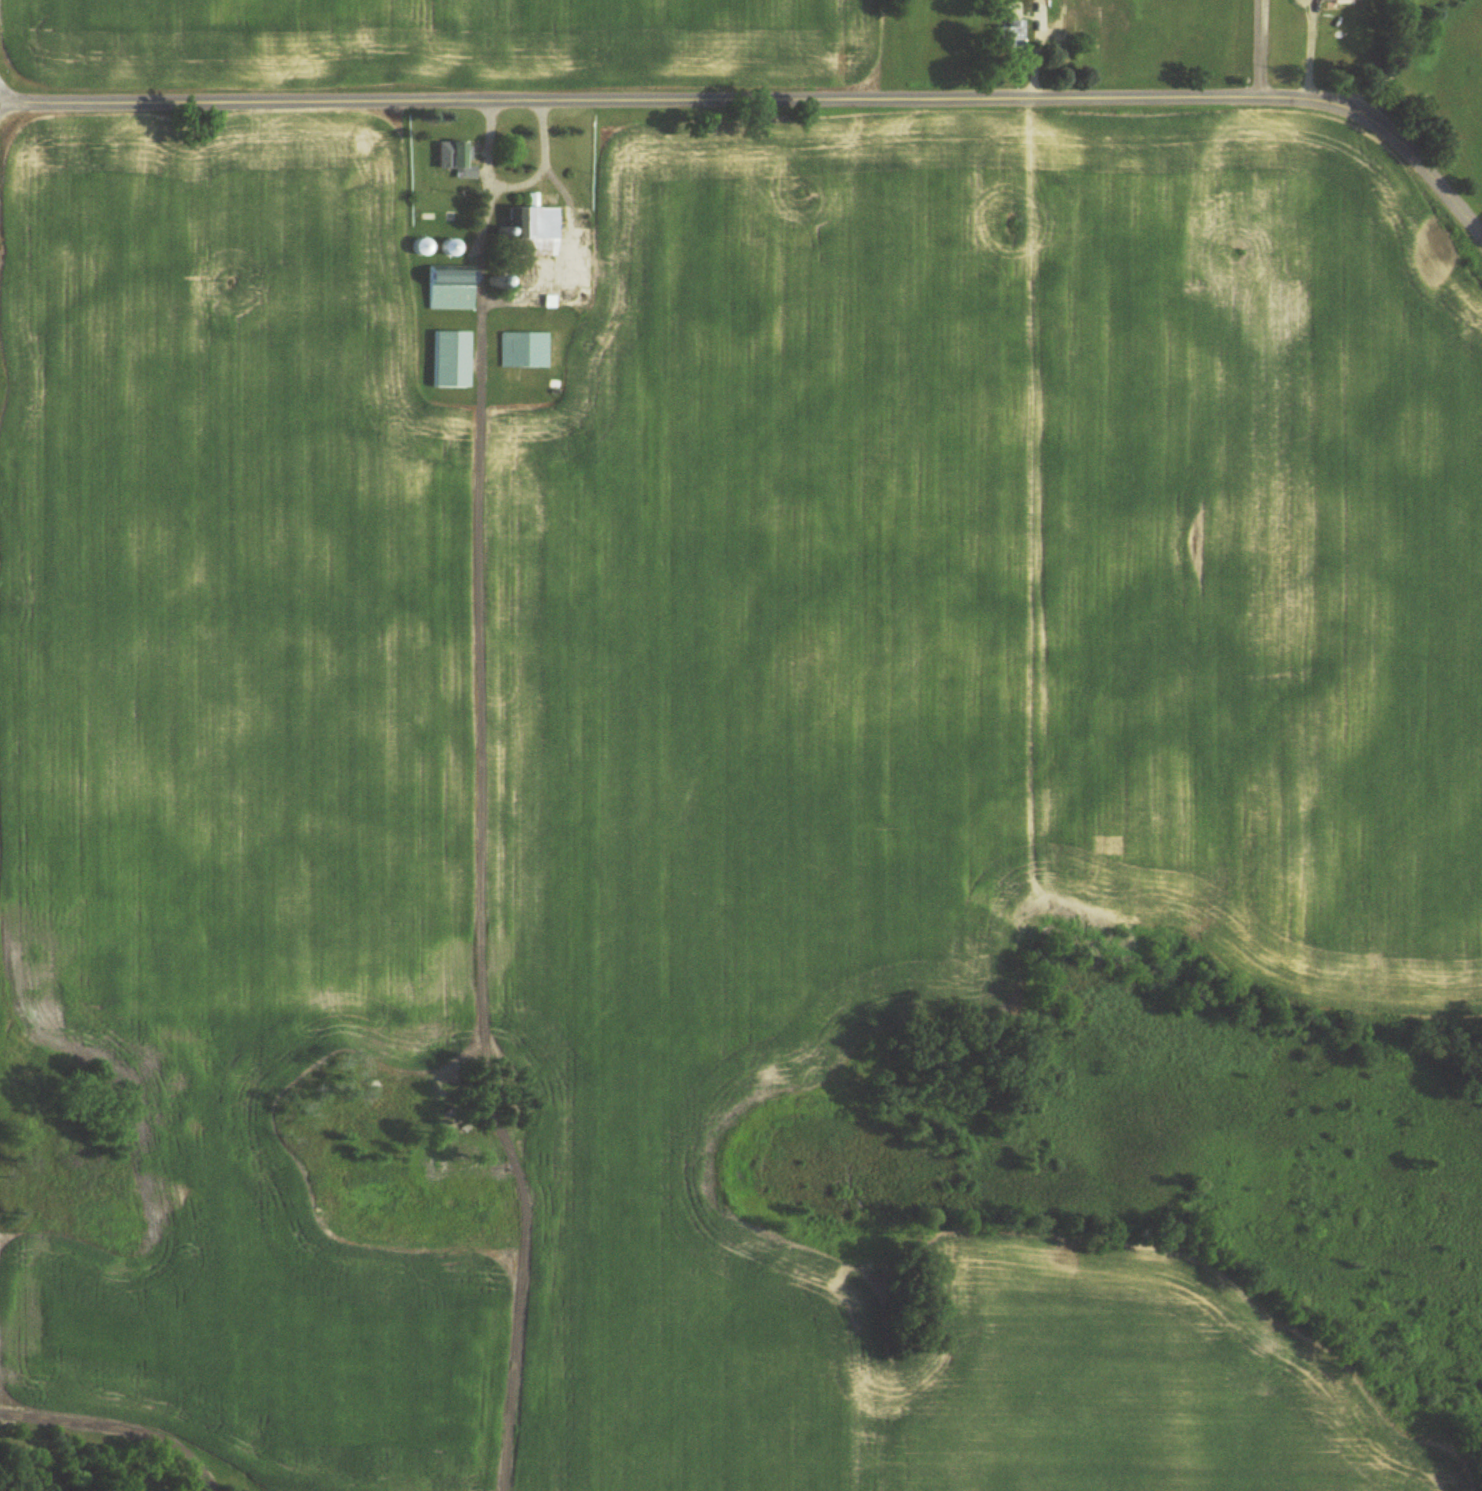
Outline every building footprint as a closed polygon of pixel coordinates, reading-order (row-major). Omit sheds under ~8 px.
[(1023,22),(1008,22),(1008,29),(996,29),(996,50),(1023,50),(1023,22)] [(455,181),(475,181),(475,168),(471,168),(471,144),(438,144),(437,171),(455,171),(455,181)] [(557,210),(512,209),(511,257),(557,257),(557,210)] [(428,257),(431,244),(418,241),(415,254),(428,257)] [(445,258),(457,255),(454,241),(442,244),(445,258)] [(473,310),(473,268),(429,268),(429,310),(473,310)] [(469,389),(469,333),(434,333),(434,389),(469,389)] [(501,333),(501,369),(547,369),(547,333),(501,333)]
